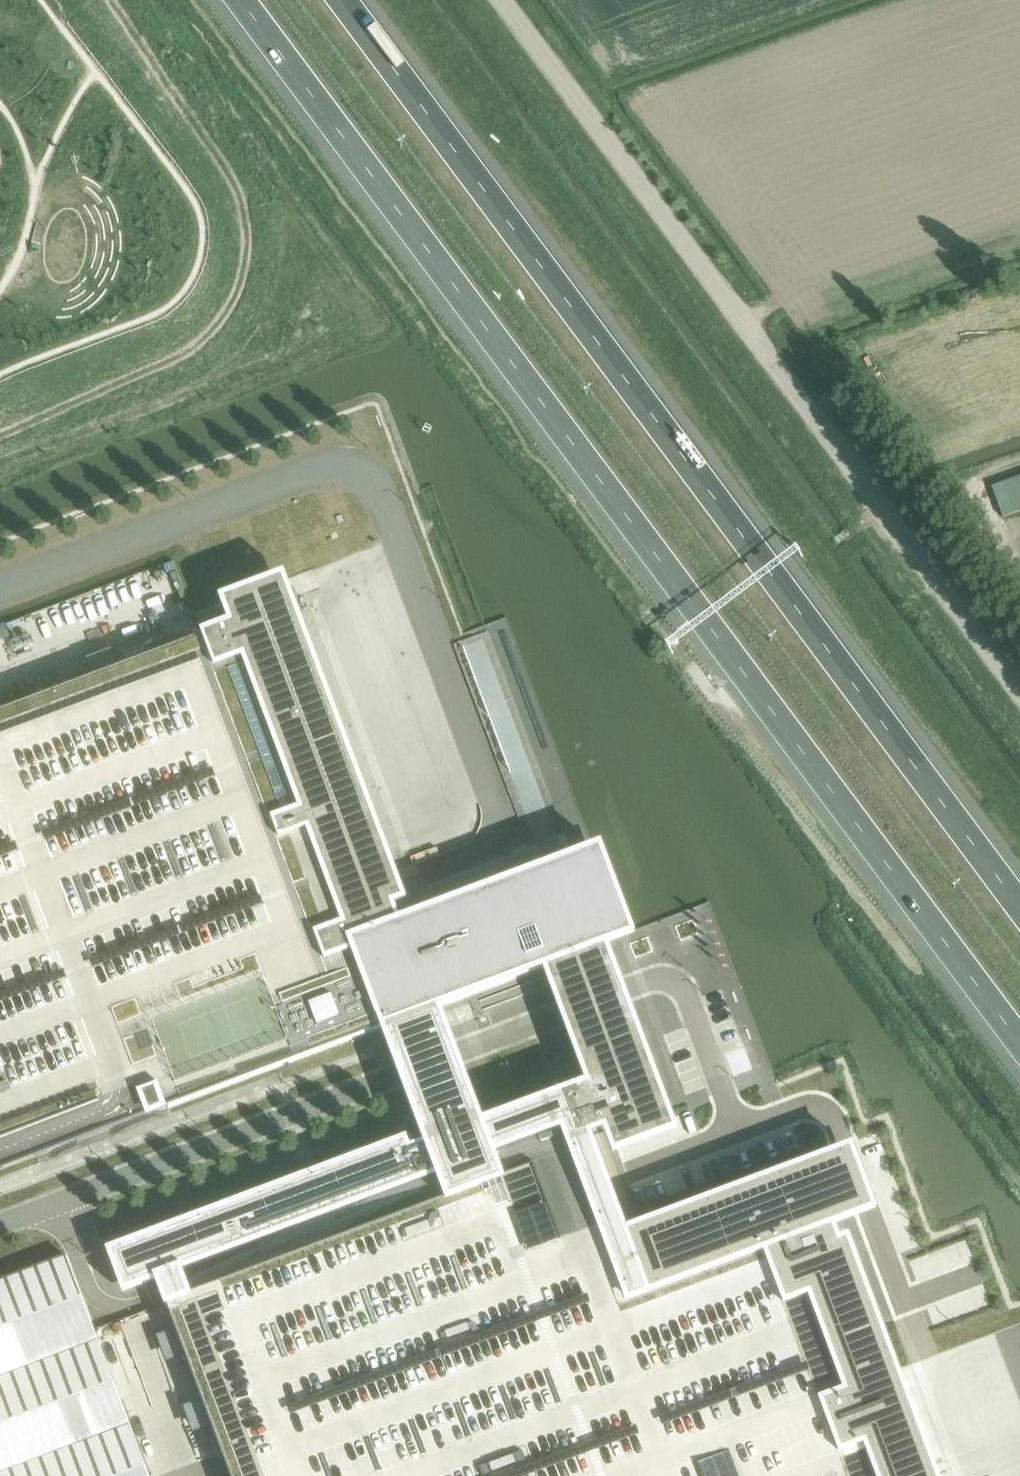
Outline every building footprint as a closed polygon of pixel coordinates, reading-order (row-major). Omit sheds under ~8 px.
[(1019,510),(1019,475),(989,486),(1000,518),(1019,510)] [(938,484),(929,487),(932,497),(942,493),(938,484)] [(118,665),(91,675),(0,709),(0,1169),(380,1026),(398,1076),(424,1144),(411,1149),(406,1136),(106,1248),(122,1291),(148,1281),(154,1279),(158,1290),(163,1303),(164,1305),(173,1330),(211,1427),(210,1428),(220,1453),(221,1454),(222,1454),(223,1454),(231,1475),(938,1475),(848,1234),(836,1239),(831,1227),(876,1210),(877,1210),(871,1194),(852,1146),(809,1162),(624,1232),(587,1133),(588,1132),(602,1127),(612,1155),(678,1129),(651,1058),(626,991),(608,941),(630,933),(598,846),(572,856),(487,887),(486,885),(460,895),(400,917),(395,904),(406,900),(298,611),(296,605),(284,572),(218,597),(229,623),(225,624),(201,633),(118,665)] [(10,640),(4,625),(0,627),(0,644),(10,640)] [(0,1280),(0,1475),(148,1475),(66,1255),(0,1280)]
